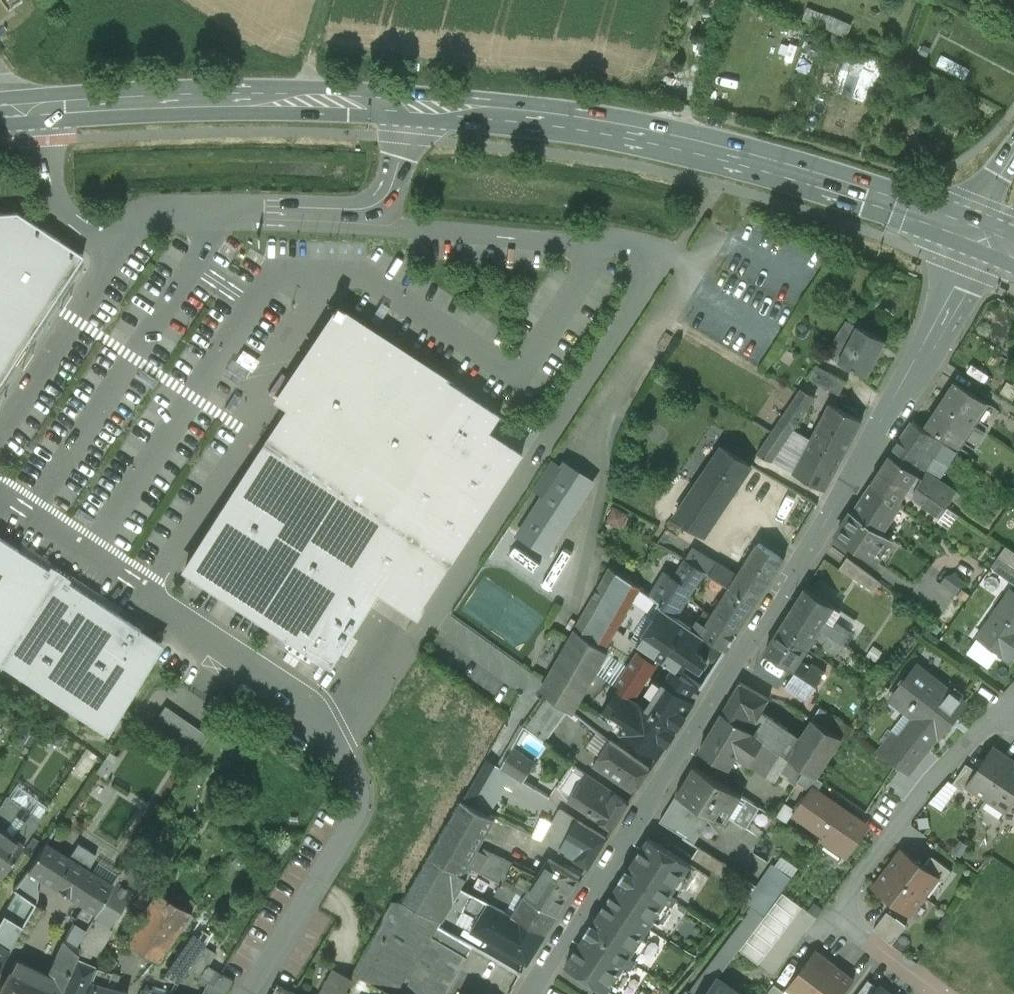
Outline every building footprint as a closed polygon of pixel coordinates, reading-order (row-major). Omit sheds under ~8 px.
[(846,35),(851,24),(822,11),(817,22),(846,35)] [(866,95),(875,67),(853,60),(844,88),(866,95)] [(83,256),(16,212),(0,213),(0,382),(75,268),(83,256)] [(84,273),(75,268),(0,382),(0,401),(84,273)] [(503,414),(335,304),(300,358),(272,401),(284,409),(280,415),(179,570),(278,634),(324,665),(328,667),(339,651),(350,634),(377,593),(416,618),(525,452),(492,430),(503,414)] [(381,304),(369,320),(377,326),(387,311),(389,309),(381,304)] [(868,377),(886,341),(848,321),(825,354),(868,377)] [(232,360),(226,370),(243,380),(249,371),(232,360)] [(808,379),(840,395),(847,381),(817,366),(808,379)] [(141,370),(137,377),(153,388),(158,381),(141,370)] [(941,405),(972,425),(986,403),(956,383),(941,405)] [(816,396),(801,389),(757,454),(772,462),(794,429),(816,396)] [(235,393),(225,408),(232,412),(242,397),(235,393)] [(818,427),(812,439),(844,456),(862,421),(830,404),(824,416),(819,414),(813,425),(818,427)] [(972,425),(941,405),(927,427),(957,447),(972,425)] [(953,450),(913,423),(903,437),(935,458),(939,452),(948,457),(953,450)] [(812,439),(794,429),(772,462),(825,490),(844,456),(812,439)] [(903,437),(891,455),(924,478),(918,487),(947,507),(957,493),(926,472),(936,459),(935,458),(903,437)] [(676,517),(705,536),(752,466),(722,446),(676,517)] [(871,484),(900,503),(906,495),(940,518),(948,507),(947,507),(918,487),(924,478),(891,455),(871,484)] [(549,553),(593,485),(563,466),(519,534),(549,553)] [(852,513),(881,532),(900,503),(871,484),(852,513)] [(629,515),(615,506),(606,521),(620,529),(629,515)] [(94,517),(77,507),(72,515),(89,525),(94,517)] [(881,532),(852,513),(836,537),(875,562),(891,539),(881,532)] [(106,733),(164,644),(68,583),(71,579),(60,572),(50,566),(48,569),(0,538),(0,665),(106,733)] [(730,588),(756,605),(785,560),(759,544),(737,577),(718,565),(719,563),(692,546),(684,558),(687,560),(705,572),(730,588)] [(687,560),(675,579),(693,591),(705,572),(687,560)] [(606,647),(641,588),(611,570),(576,630),(606,647)] [(940,584),(958,592),(965,579),(947,570),(940,584)] [(661,608),(676,617),(693,591),(675,579),(666,573),(652,595),(662,602),(659,606),(661,608)] [(716,610),(742,626),(756,605),(730,588),(716,610)] [(838,609),(806,589),(793,610),(845,643),(852,631),(838,622),(836,625),(830,621),(838,609)] [(1012,589),(978,638),(1011,661),(1013,657),(1013,590),(1012,589)] [(673,669),(681,673),(705,636),(693,628),(676,617),(661,608),(654,619),(644,621),(646,632),(637,645),(673,669)] [(704,611),(693,628),(705,636),(727,650),(742,626),(716,610),(712,616),(704,611)] [(845,643),(793,610),(779,630),(808,649),(815,637),(825,643),(823,647),(837,655),(845,643)] [(576,630),(542,688),(577,709),(612,650),(606,647),(576,630)] [(808,649),(779,630),(766,651),(818,685),(826,673),(812,664),(810,667),(800,660),(808,649)] [(324,665),(278,634),(273,641),(320,672),(324,665)] [(356,638),(350,634),(339,651),(345,655),(356,638)] [(900,739),(922,755),(938,734),(940,736),(965,704),(917,666),(892,698),(917,717),(900,739)] [(626,736),(659,758),(695,703),(693,702),(702,688),(681,673),(673,669),(647,708),(618,689),(600,717),(626,736)] [(769,700),(740,683),(723,713),(780,752),(787,757),(801,738),(762,712),(769,700)] [(546,694),(524,725),(547,741),(569,710),(546,694)] [(165,705),(150,727),(194,757),(209,735),(165,705)] [(780,752),(723,713),(700,751),(729,769),(737,757),(766,777),(780,752)] [(908,773),(922,755),(900,739),(894,733),(879,753),(908,773)] [(593,766),(635,794),(651,770),(610,742),(593,766)] [(986,799),(1013,759),(993,745),(976,770),(966,785),(967,786),(986,799)] [(537,761),(515,747),(502,768),(508,771),(524,781),(537,761)] [(484,812),(508,771),(502,768),(487,759),(463,800),(484,812)] [(1013,759),(986,799),(1006,812),(1006,813),(1013,801),(1013,760),(1013,759)] [(966,785),(976,770),(966,763),(953,783),(964,790),(967,786),(966,785)] [(554,791),(613,829),(629,803),(572,764),(554,791)] [(760,807),(694,767),(666,811),(701,833),(710,819),(721,832),(729,818),(747,829),(760,807)] [(796,814),(850,851),(867,826),(817,791),(816,794),(812,791),(796,814)] [(38,823),(4,798),(0,806),(0,879),(38,823)] [(463,800),(431,856),(463,873),(495,818),(484,812),(463,800)] [(1013,822),(1013,801),(1006,813),(1006,812),(1003,817),(1013,824),(1013,822)] [(543,840),(589,868),(608,838),(561,810),(543,840)] [(684,874),(690,865),(649,838),(629,870),(627,868),(620,879),(622,880),(608,902),(649,928),(654,920),(664,926),(671,915),(661,909),(666,901),(673,905),(678,897),(672,893),(677,885),(687,891),(694,880),(684,874)] [(87,926),(113,886),(87,869),(96,855),(78,844),(69,858),(45,843),(28,870),(14,888),(18,891),(35,903),(40,878),(83,905),(75,918),(87,926)] [(925,866),(902,848),(887,867),(926,896),(940,878),(940,877),(925,866)] [(526,897),(559,916),(582,879),(549,859),(536,880),(522,873),(525,869),(484,849),(473,868),(484,874),(484,876),(526,897)] [(469,877),(463,873),(431,856),(406,901),(442,921),(444,922),(469,877)] [(791,878),(798,868),(783,856),(775,866),(790,877),(791,878)] [(933,856),(925,866),(940,877),(940,878),(944,881),(952,871),(933,856)] [(77,942),(78,952),(60,993),(83,993),(94,967),(84,962),(88,954),(90,955),(93,952),(95,953),(94,954),(95,955),(104,941),(103,941),(100,940),(107,928),(131,891),(135,893),(146,877),(126,864),(113,886),(87,926),(77,942)] [(752,907),(761,914),(790,877),(775,866),(773,864),(745,902),(752,907)] [(926,896),(887,867),(873,887),(911,916),(926,896)] [(35,903),(18,891),(0,921),(0,964),(35,903)] [(126,944),(158,963),(191,914),(155,892),(142,912),(126,944)] [(472,930),(529,963),(547,933),(509,913),(473,894),(465,910),(480,918),(472,930)] [(509,913),(547,933),(559,916),(526,897),(515,913),(510,910),(509,913)] [(473,946),(440,926),(442,921),(406,901),(392,901),(352,974),(393,993),(447,993),(468,957),(467,956),(473,946)] [(649,928),(608,902),(594,923),(592,922),(585,933),(586,934),(566,966),(607,992),(613,983),(623,989),(630,978),(620,972),(625,964),(631,968),(637,960),(630,956),(636,948),(645,955),(653,943),(643,937),(649,928)] [(690,990),(696,993),(702,993),(761,914),(752,907),(690,990)] [(875,932),(898,940),(905,920),(882,911),(875,932)] [(78,952),(77,942),(87,926),(75,918),(69,928),(63,939),(47,974),(16,960),(0,988),(0,993),(60,993),(78,952)] [(816,950),(787,988),(795,993),(813,993),(835,964),(816,950)] [(835,964),(813,993),(843,993),(855,979),(835,964)] [(96,967),(85,993),(127,993),(127,992),(107,986),(111,972),(96,967)] [(331,968),(317,993),(342,993),(351,978),(331,968)] [(717,974),(703,993),(746,993),(717,974)] [(294,992),(275,984),(270,993),(293,993),(294,992)] [(881,984),(873,993),(894,993),(881,984)]
